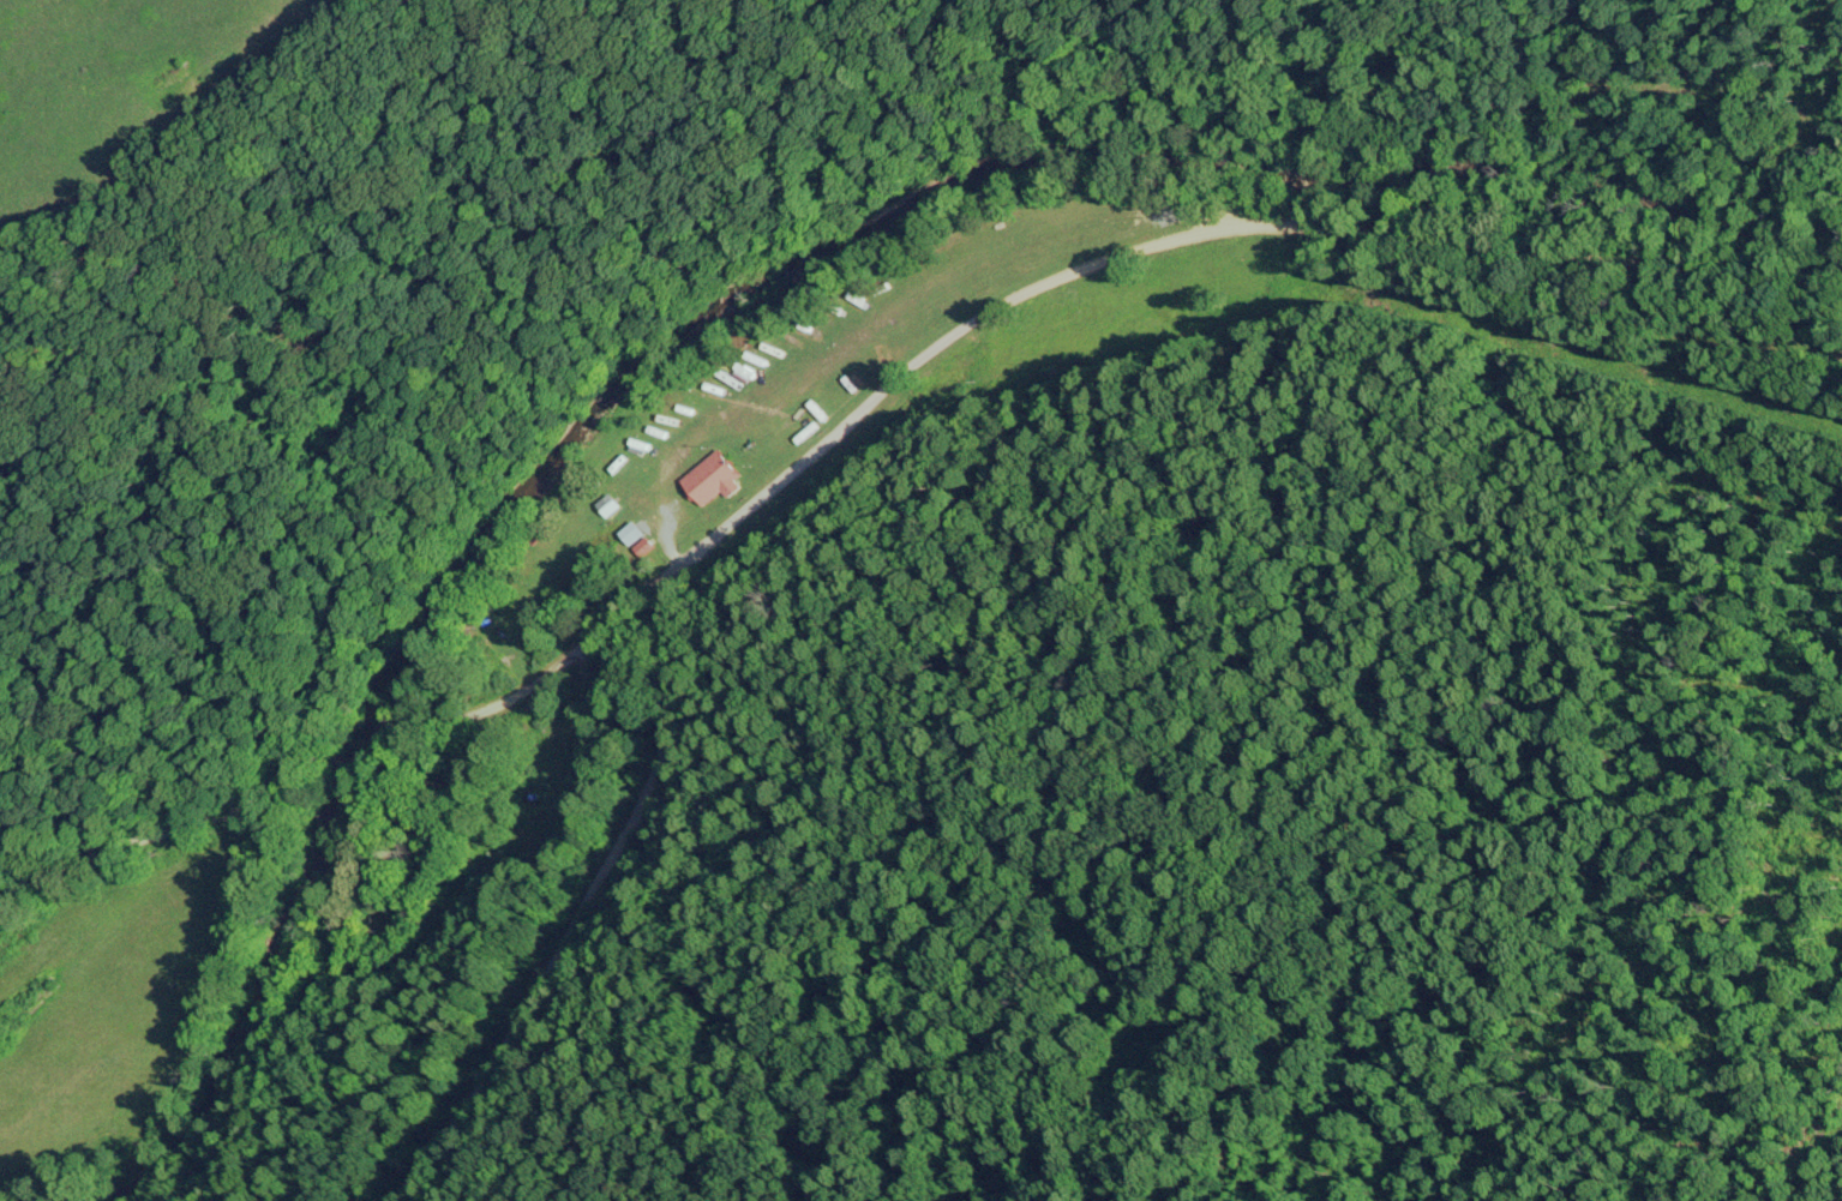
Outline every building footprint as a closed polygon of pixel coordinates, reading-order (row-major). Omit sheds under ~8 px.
[(742,471),(723,447),(687,476),(707,501),(726,486),(732,493),(741,486),(734,478),(742,471)]
